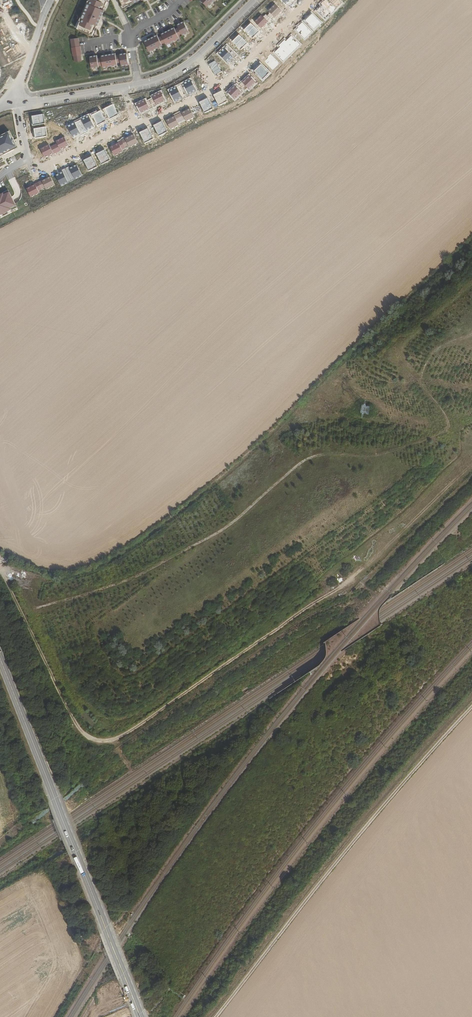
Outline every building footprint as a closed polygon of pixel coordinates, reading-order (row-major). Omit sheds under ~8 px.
[(76,28),(93,35),(109,0),(88,0),(76,28)] [(315,10),(326,20),(343,3),(340,0),(325,0),(315,10)] [(261,15),(254,22),(262,30),(281,11),(273,3),(266,11),(267,12),(263,17),(261,15)] [(321,23),(312,14),(305,20),(314,29),(321,23)] [(186,20),(178,25),(179,27),(183,35),(184,36),(192,32),(186,20)] [(260,31),(251,22),(244,29),(253,38),(260,31)] [(311,32),(302,23),(296,29),(305,38),(311,32)] [(176,27),(162,34),(163,35),(166,43),(167,45),(181,37),(181,36),(177,28),(176,27)] [(248,43),(239,34),(232,41),(241,50),(248,43)] [(291,34),(273,51),(283,62),(301,44),(291,34)] [(159,35),(145,42),(150,52),(164,45),(164,44),(160,37),(159,35)] [(79,38),(70,39),(74,62),(83,60),(79,38)] [(234,56),(225,47),(218,54),(228,63),(234,56)] [(118,52),(102,55),(102,57),(104,65),(104,67),(120,65),(120,63),(118,55),(118,52)] [(128,53),(120,54),(121,55),(122,63),(122,66),(130,65),(128,53)] [(99,55),(90,56),(92,68),(101,67),(101,66),(100,58),(99,55)] [(279,63),(270,55),(264,61),(273,70),(279,63)] [(13,76),(19,65),(12,62),(7,73),(13,76)] [(269,73),(260,64),(254,71),(263,80),(269,73)] [(257,84),(248,75),(242,82),(251,90),(257,84)] [(190,78),(168,89),(174,102),(197,91),(190,78)] [(243,93),(234,84),(227,90),(236,99),(243,93)] [(145,99),(136,103),(141,113),(165,101),(161,91),(151,96),(152,98),(146,101),(145,99)] [(227,102),(221,91),(213,95),(219,106),(227,102)] [(213,109),(207,97),(199,102),(205,113),(213,109)] [(118,115),(112,104),(104,108),(110,119),(118,115)] [(185,121),(194,117),(190,107),(165,118),(169,128),(179,124),(178,122),(184,119),(185,121)] [(106,122),(100,110),(91,115),(97,126),(106,122)] [(44,114),(31,116),(32,126),(45,124),(44,114)] [(88,114),(66,125),(73,138),(95,127),(88,114)] [(167,132),(162,121),(153,125),(159,136),(167,132)] [(46,127),(33,129),(35,138),(47,136),(46,127)] [(153,139),(147,128),(139,132),(145,143),(153,139)] [(13,131),(0,137),(0,158),(21,147),(13,131)] [(138,144),(132,133),(124,138),(130,149),(138,144)] [(49,144),(40,148),(45,159),(69,146),(64,137),(55,141),(56,143),(50,146),(49,144)] [(124,153),(118,142),(110,146),(116,157),(124,153)] [(110,160),(104,149),(96,153),(101,165),(110,160)] [(97,166),(91,155),(83,159),(89,170),(97,166)] [(77,163),(54,174),(61,187),(83,176),(77,163)] [(46,191),(55,187),(51,176),(26,188),(30,198),(40,193),(39,191),(45,188),(46,191)] [(12,192),(7,194),(6,193),(0,196),(0,217),(15,210),(15,209),(19,206),(12,192)]
